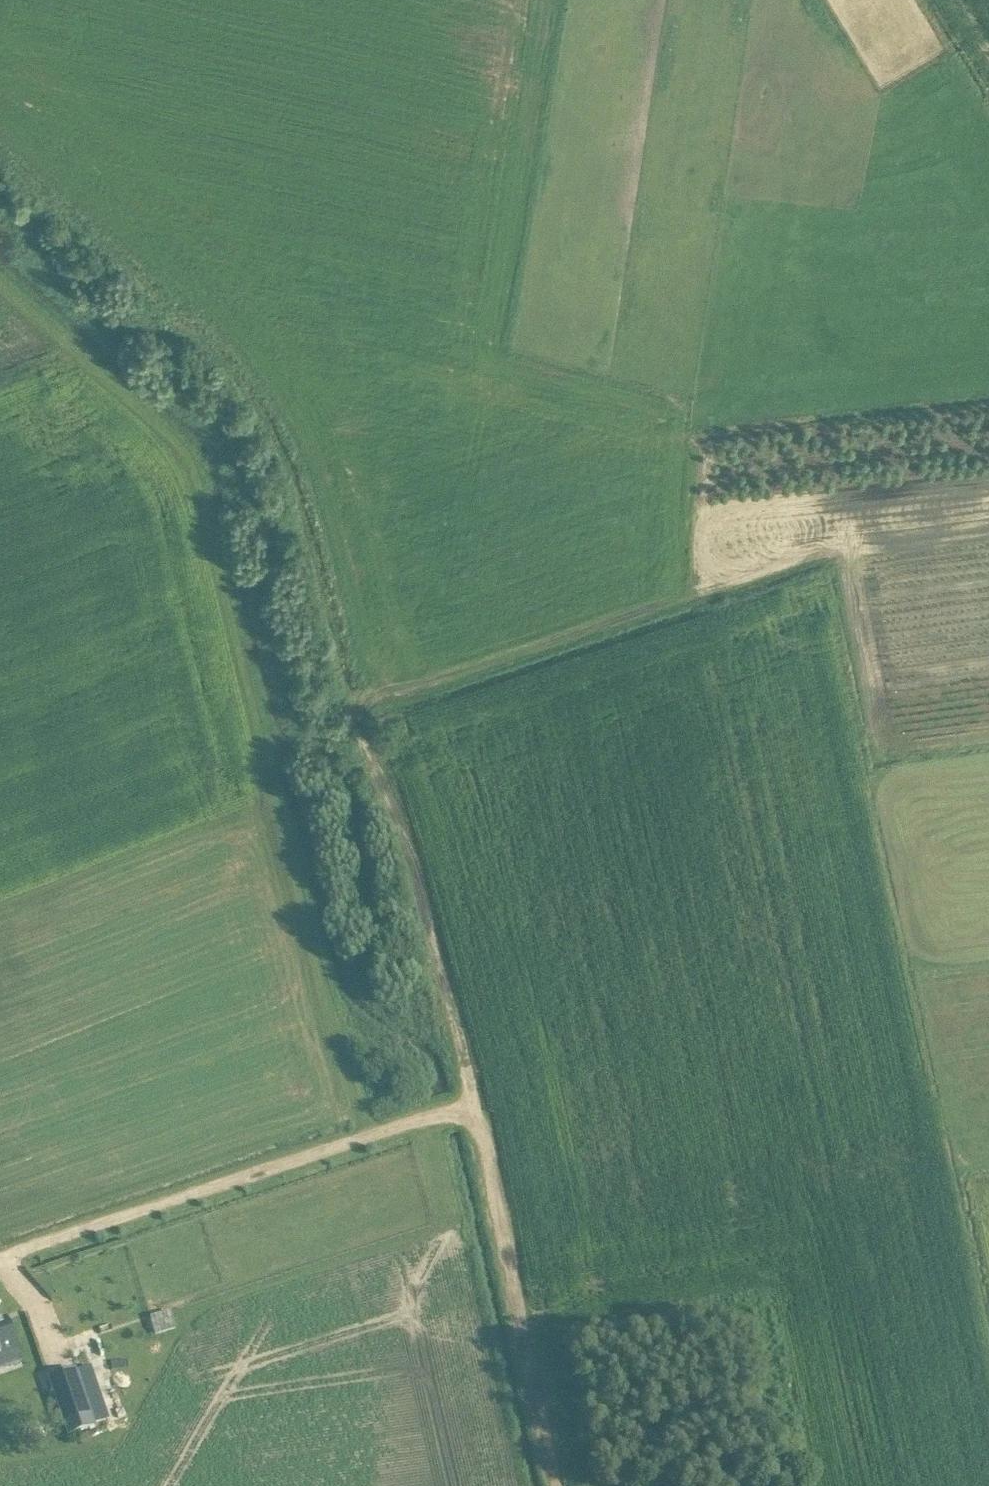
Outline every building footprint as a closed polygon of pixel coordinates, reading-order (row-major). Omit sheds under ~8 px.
[(148,1315),(152,1333),(174,1327),(169,1309),(148,1315)] [(7,1319),(0,1321),(0,1357),(2,1356),(6,1366),(22,1360),(7,1319)] [(95,1426),(75,1369),(50,1378),(69,1434),(95,1426)]
